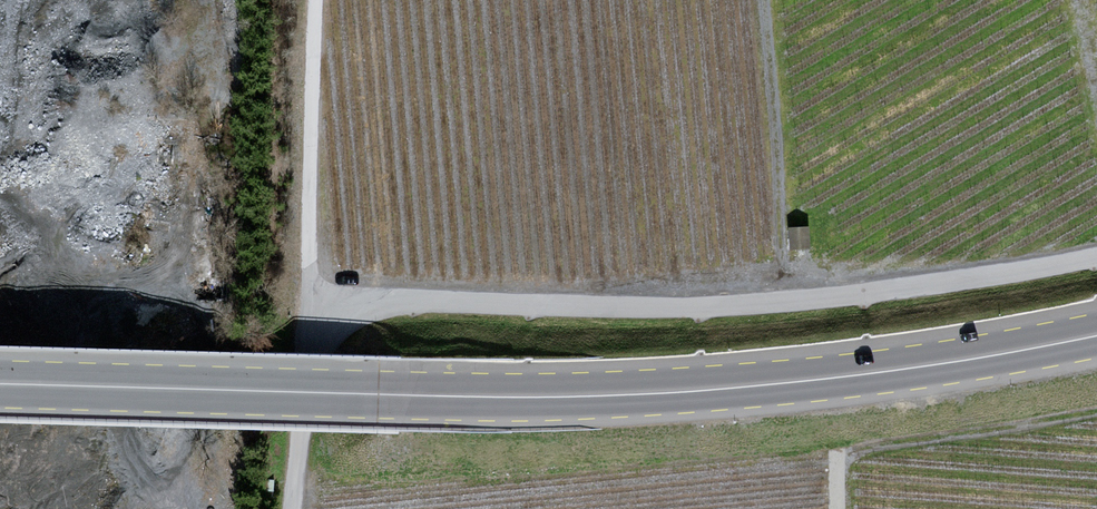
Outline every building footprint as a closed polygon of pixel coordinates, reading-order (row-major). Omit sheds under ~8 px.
[(809,228),(791,229),(792,249),(809,248),(809,228)]
